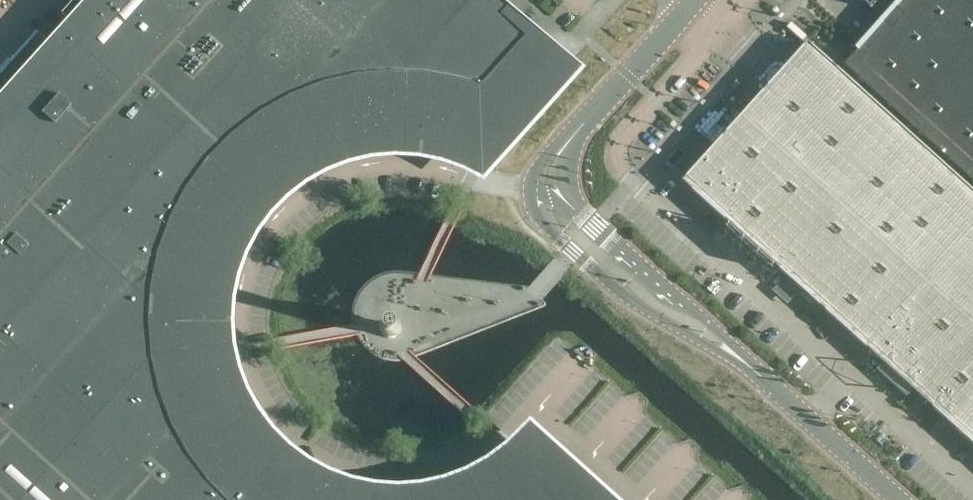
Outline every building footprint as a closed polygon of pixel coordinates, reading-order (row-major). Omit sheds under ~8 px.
[(219,439),(207,415),(198,390),(192,364),(188,338),(188,311),(190,285),(194,259),(203,235),(217,209),(235,184),(261,159),(282,143),(307,129),(335,118),(371,111),(394,109),(415,110),(454,117),(482,127),(484,126),(485,126),(547,56),(485,0),(89,0),(0,100),(0,499),(280,499),(258,483),(237,463),(219,439)] [(845,66),(972,181),(972,0),(904,0),(896,9),(884,23),(845,66)] [(808,42),(682,182),(972,444),(972,191),(808,42)] [(539,483),(537,484),(515,499),(557,499),(539,483)]
